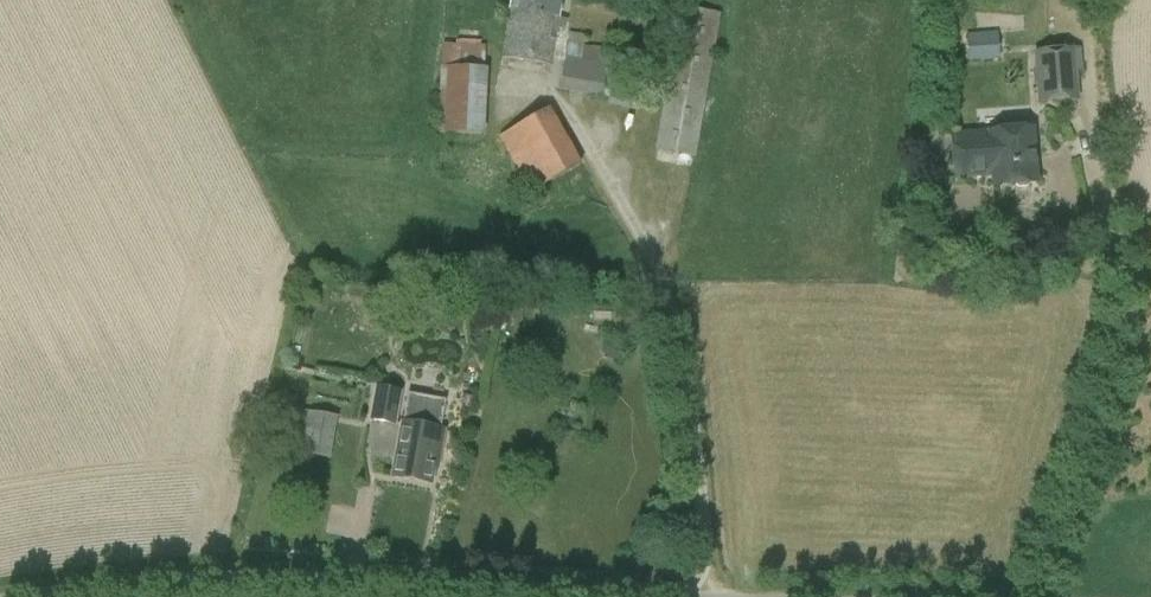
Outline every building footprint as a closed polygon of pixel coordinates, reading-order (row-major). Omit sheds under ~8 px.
[(552,65),(563,0),(512,0),(503,57),(552,65)] [(722,14),(681,7),(656,149),(697,157),(722,14)] [(488,69),(485,69),(486,45),(481,45),(481,30),(459,29),(459,40),(456,40),(456,44),(442,44),(438,131),(485,134),(488,69)] [(966,32),(969,61),(1000,58),(997,29),(966,32)] [(645,73),(608,66),(610,50),(568,44),(562,89),(609,97),(608,104),(638,110),(638,107),(645,109),(648,86),(642,85),(645,73)] [(1080,50),(1038,53),(1041,102),(1078,99),(1076,71),(1081,71),(1080,50)] [(530,192),(581,162),(549,107),(500,137),(530,192)] [(994,174),(995,186),(1037,182),(1033,128),(991,131),(991,132),(953,135),(956,177),(994,174)] [(369,420),(397,425),(403,390),(376,385),(369,420)] [(409,392),(394,477),(431,483),(435,455),(439,456),(443,429),(441,428),(446,399),(409,392)] [(296,452),(318,456),(326,415),(304,410),(296,452)]
